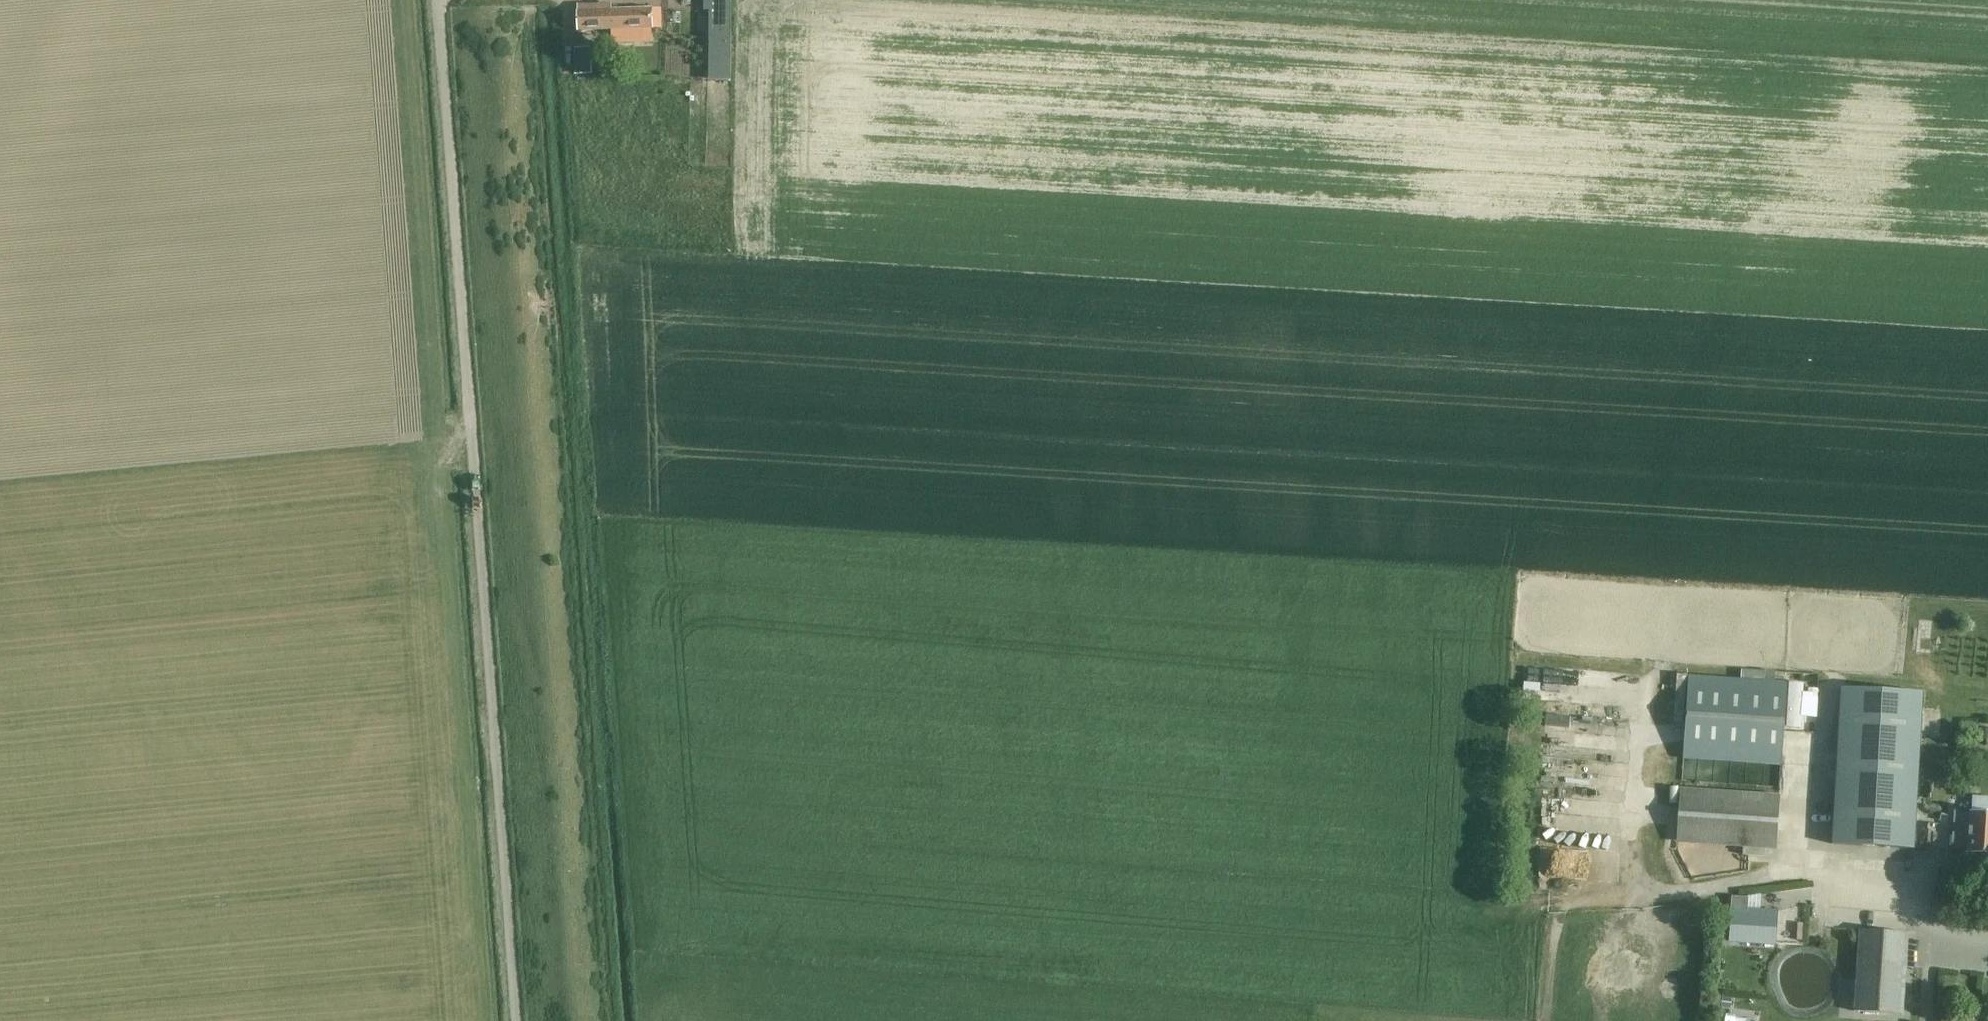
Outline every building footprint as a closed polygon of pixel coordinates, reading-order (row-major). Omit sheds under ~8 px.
[(702,8),(707,8),(707,56),(718,56),(718,80),(730,80),(729,0),(702,0),(702,8)] [(598,5),(577,5),(577,11),(577,30),(625,29),(625,43),(651,42),(651,28),(661,28),(660,9),(598,11),(598,5)] [(575,49),(576,73),(588,73),(587,49),(575,49)] [(1764,670),(1764,681),(1774,682),(1775,671),(1764,670)] [(1764,681),(1689,676),(1683,756),(1781,762),(1787,682),(1774,682),(1764,681)] [(1832,844),(1913,849),(1922,693),(1841,688),(1832,844)] [(1577,765),(1578,753),(1559,752),(1558,764),(1577,765)] [(1944,795),(1946,761),(1930,761),(1929,795),(1944,795)] [(1779,797),(1681,790),(1678,840),(1775,847),(1779,797)] [(1952,849),(1968,850),(1968,852),(1987,853),(1987,813),(1970,812),(1954,811),(1953,825),(1952,849)] [(1732,898),(1730,941),(1774,944),(1776,912),(1759,911),(1742,910),(1743,898),(1739,898),(1732,898)] [(1903,1014),(1908,933),(1860,930),(1855,1011),(1903,1014)] [(1731,998),(1722,997),(1721,1007),(1730,1008),(1731,998)] [(1721,1020),(1743,1020),(1744,1009),(1722,1008),(1721,1020)] [(1972,1012),(1955,1011),(1954,1020),(1972,1020),(1972,1012)]
